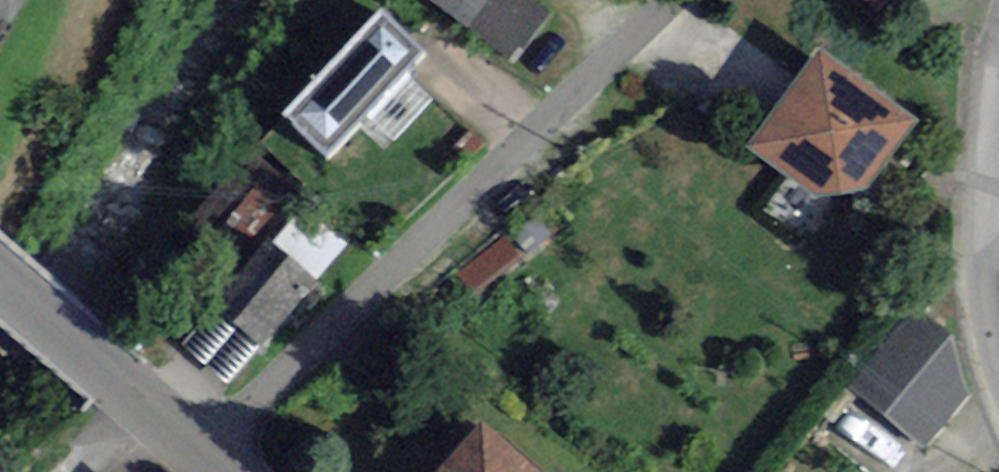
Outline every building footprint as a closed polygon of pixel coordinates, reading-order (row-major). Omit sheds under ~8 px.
[(382,22),(289,116),(324,151),(418,57),(382,22)] [(897,131),(820,71),(762,147),(839,206),(897,131)] [(292,188),(251,156),(200,222),(240,254),(292,188)] [(312,283),(269,248),(220,307),(263,343),(312,283)] [(920,320),(859,389),(923,445),(964,398),(951,348),(920,320)] [(458,471),(525,471),(487,439),(458,471)]
